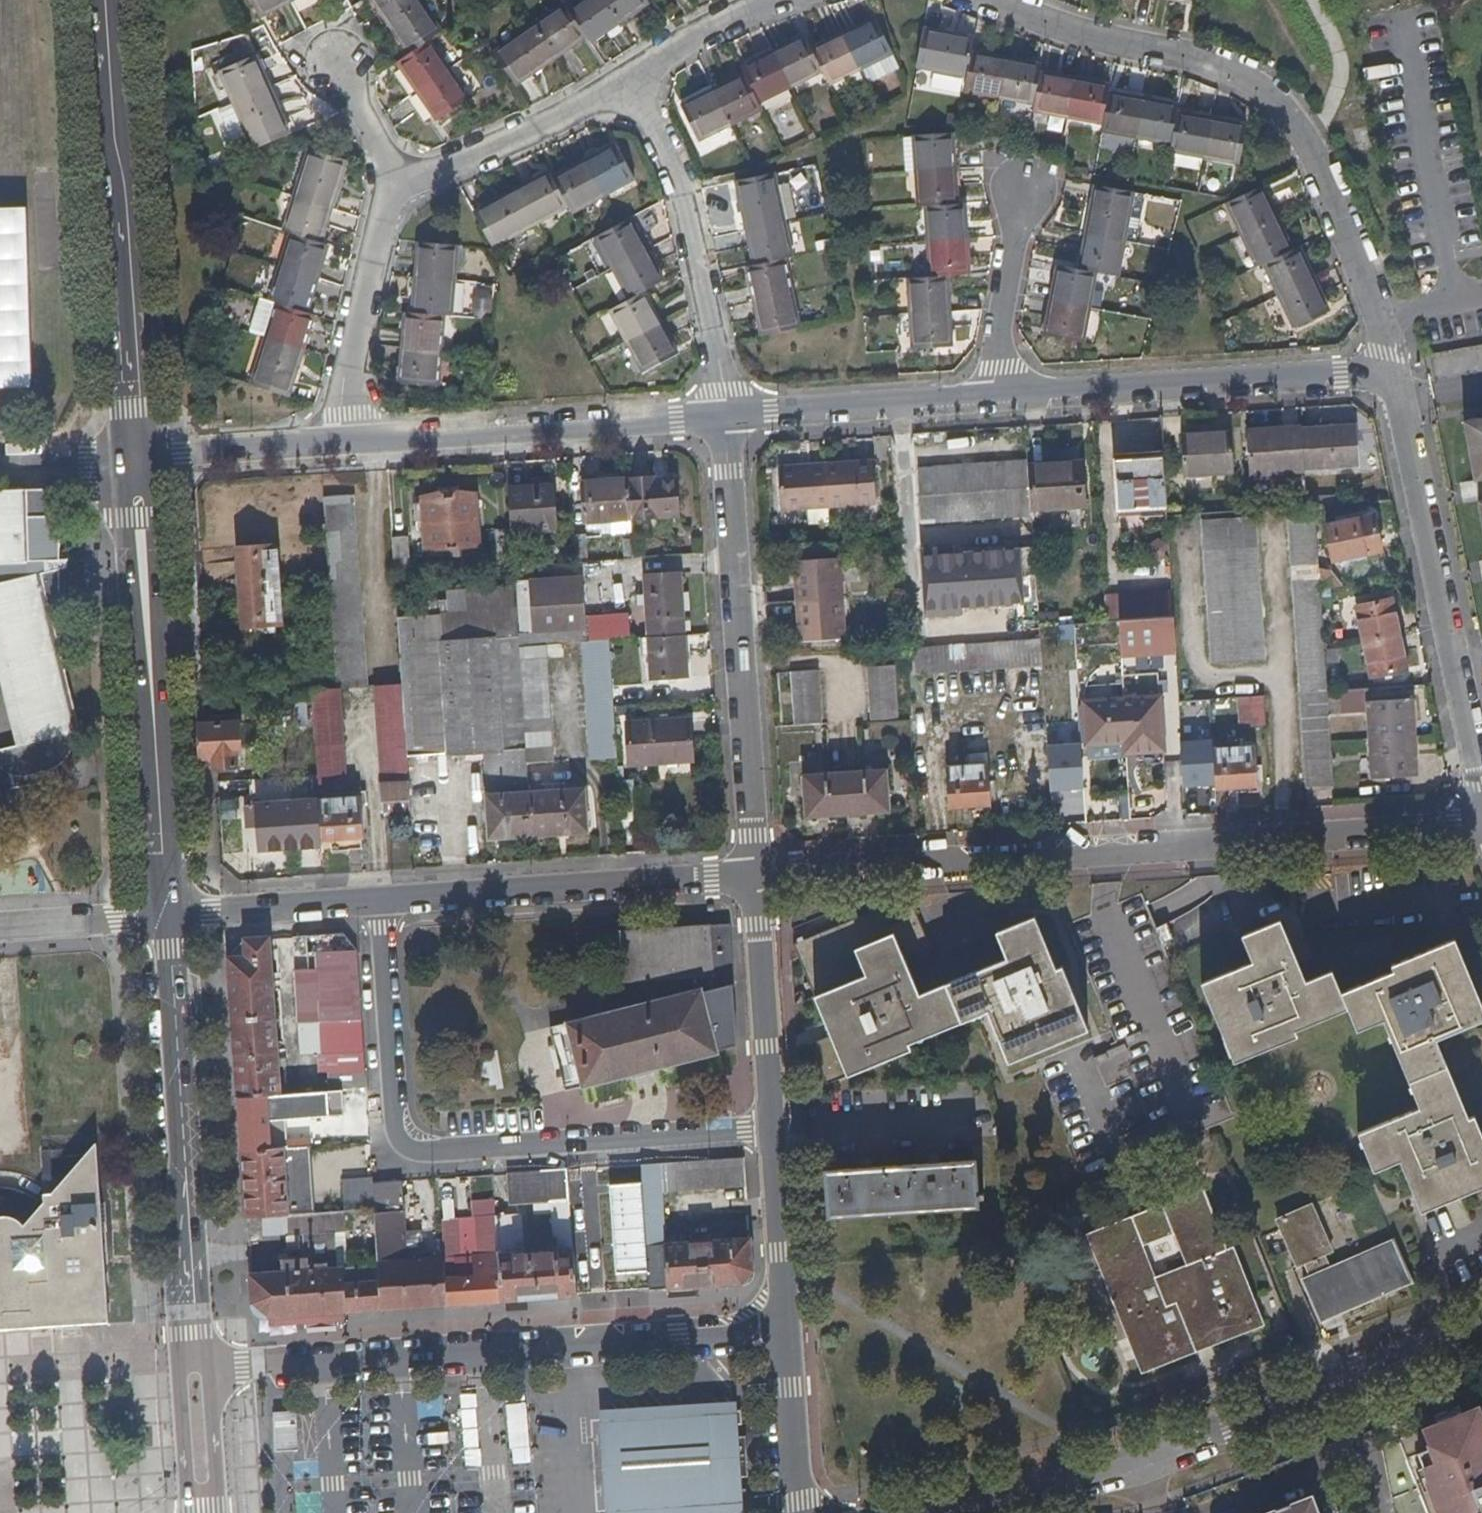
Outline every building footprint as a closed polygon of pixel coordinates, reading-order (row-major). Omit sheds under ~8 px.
[(258,18),(291,0),(248,0),(258,18)] [(405,58),(392,67),(433,127),(463,105),(422,46),(435,37),(410,0),(366,0),(405,58)] [(490,59),(510,90),(582,42),(587,49),(644,10),(640,4),(646,0),(591,0),(565,17),(561,12),(490,59)] [(744,82),(679,114),(694,146),(759,115),(756,107),(821,76),(827,88),(890,57),(876,24),(812,56),(805,43),(741,74),(744,82)] [(922,33),(915,70),(966,80),(964,89),(1032,102),(1030,111),(1098,126),(1097,133),(1166,146),(1165,154),(1235,170),(1242,135),(1172,119),(1173,111),(1104,97),(1105,89),(1037,75),(1039,66),(971,52),(973,44),(922,33)] [(244,158),(290,140),(257,58),(224,72),(236,105),(225,109),(244,158)] [(1002,113),(1024,114),(1024,102),(1002,101),(1002,113)] [(908,283),(912,356),(950,353),(945,281),(967,280),(962,207),(954,208),(950,139),(903,140),(906,175),(916,175),(919,210),(926,210),(930,282),(908,283)] [(548,178),(471,219),(489,250),(565,209),(570,217),(632,184),(615,152),(552,185),(548,178)] [(277,308),(251,389),(285,400),(312,319),(305,317),(327,249),(318,246),(343,166),(307,156),(281,235),(290,237),(268,305),(277,308)] [(745,273),(759,342),(796,335),(780,265),(788,263),(781,229),(791,227),(785,195),(774,197),(770,181),(736,188),(753,271),(745,273)] [(1055,270),(1042,339),(1077,346),(1091,276),(1112,281),(1128,198),(1092,191),(1076,274),(1055,270)] [(1259,193),(1224,209),(1254,273),(1262,269),(1292,334),(1324,319),(1294,254),(1288,257),(1259,193)] [(803,213),(820,212),(818,194),(801,195),(803,213)] [(37,393),(34,212),(0,213),(0,394),(37,393)] [(628,224),(595,241),(629,304),(617,310),(652,375),(684,355),(650,292),(661,286),(628,224)] [(402,318),(395,390),(432,392),(439,321),(447,321),(454,251),(417,248),(410,319),(402,318)] [(1466,426),(1477,484),(1481,483),(1481,423),(1466,426)] [(1353,429),(1245,437),(1248,479),(1356,471),(1353,429)] [(1232,477),(1229,437),(1179,441),(1182,480),(1232,477)] [(1164,511),(1161,462),(1113,465),(1116,515),(1164,511)] [(1026,468),(918,477),(922,530),(1030,521),(1029,514),(1083,511),(1079,467),(1026,471),(1026,468)] [(777,476),(780,518),(873,511),(870,469),(777,476)] [(654,483),(582,489),(585,530),(601,529),(601,539),(611,541),(632,539),(631,526),(679,523),(676,484),(655,485),(654,483)] [(511,536),(512,539),(556,537),(553,490),(509,493),(511,536)] [(24,749),(13,751),(0,754),(0,776),(4,778),(8,780),(11,793),(56,782),(53,770),(55,769),(59,765),(62,762),(65,758),(67,753),(68,747),(67,736),(75,734),(56,652),(56,569),(42,573),(42,563),(56,562),(57,521),(53,522),(28,522),(27,495),(0,496),(0,646),(24,749)] [(423,502),(426,558),(481,555),(477,499),(423,502)] [(325,505),(338,695),(341,695),(369,692),(355,503),(325,505)] [(1322,669),(1321,654),(1311,512),(1285,513),(1304,791),(1331,789),(1322,669)] [(1371,520),(1325,530),(1332,565),(1378,555),(1371,520)] [(1251,521),(1200,525),(1210,668),(1261,665),(1251,521)] [(512,539),(511,536),(495,537),(498,574),(514,573),(512,539)] [(1148,540),(1147,561),(1164,562),(1165,541),(1148,540)] [(586,542),(572,542),(574,568),(587,568),(586,542)] [(408,543),(393,544),(396,581),(410,580),(408,543)] [(278,550),(239,553),(244,636),(284,633),(278,550)] [(924,563),(928,614),(1035,605),(1034,580),(1030,580),(1028,554),(924,563)] [(792,566),(798,646),(842,643),(837,563),(792,566)] [(652,684),(687,683),(680,580),(645,582),(652,684)] [(580,585),(532,588),(536,638),(583,635),(580,585)] [(403,690),(407,762),(487,757),(489,799),(487,799),(490,843),(588,837),(585,793),(529,796),(527,769),(553,767),(545,650),(519,652),(515,594),(447,599),(448,606),(449,621),(424,623),(398,624),(403,690)] [(1170,597),(1102,601),(1103,626),(1117,625),(1119,659),(1174,656),(1170,597)] [(1388,604),(1354,612),(1369,681),(1403,673),(1388,604)] [(423,608),(424,623),(449,621),(448,606),(423,608)] [(604,621),(606,645),(629,643),(627,619),(604,621)] [(1038,644),(910,655),(912,681),(1040,670),(1038,644)] [(0,646),(0,693),(13,751),(24,749),(0,646)] [(617,763),(609,646),(583,648),(591,765),(617,763)] [(1321,654),(1322,669),(1338,668),(1337,652),(1321,654)] [(893,670),(866,672),(869,723),(896,722),(893,670)] [(817,675),(790,678),(793,729),(820,727),(817,675)] [(1338,712),(1361,715),(1363,698),(1388,701),(1389,694),(1341,688),(1338,712)] [(407,762),(403,690),(377,692),(386,820),(411,818),(407,762)] [(338,695),(313,697),(319,780),(346,778),(341,695),(338,695)] [(1261,700),(1236,702),(1238,729),(1263,728),(1261,700)] [(305,702),(293,703),(295,725),(307,724),(305,702)] [(1086,748),(1123,745),(1133,745),(1134,755),(1160,753),(1157,702),(1083,707),(1086,748)] [(1404,761),(1412,761),(1408,702),(1365,705),(1369,763),(1363,763),(1364,782),(1406,780),(1404,761)] [(1180,734),(1195,734),(1194,712),(1180,712),(1180,734)] [(628,729),(630,769),(692,765),(689,725),(628,729)] [(242,755),(242,728),(201,730),(203,764),(206,764),(206,773),(215,772),(215,774),(239,773),(238,755),(242,755)] [(1078,743),(1044,744),(1045,793),(1079,792),(1078,743)] [(1124,756),(1134,755),(1133,745),(1123,745),(1124,756)] [(1251,750),(1209,753),(1212,793),(1254,789),(1251,750)] [(987,770),(945,772),(947,811),(990,808),(987,770)] [(804,779),(806,821),(889,816),(886,774),(804,779)] [(1358,776),(1332,777),(1331,789),(1359,790),(1358,776)] [(216,801),(218,821),(238,819),(236,799),(216,801)] [(361,803),(255,810),(255,806),(252,806),(254,831),(262,830),(263,855),(323,851),(323,845),(364,842),(361,803)] [(876,912),(799,944),(837,1036),(816,1045),(832,1084),(895,1058),(893,1053),(980,1017),(1001,1068),(1080,1036),(1054,972),(1048,975),(1027,923),(989,938),(1000,964),(913,1000),(899,965),(924,955),(907,914),(899,918),(902,924),(884,932),(876,912)] [(1417,1111),(1355,1136),(1372,1175),(1396,1165),(1418,1217),(1481,1189),(1481,1146),(1471,1121),(1467,1123),(1434,1046),(1481,1025),(1481,1017),(1451,945),(1388,972),(1390,977),(1339,999),(1329,977),(1304,988),(1278,927),(1240,944),(1251,970),(1199,992),(1233,1071),(1296,1044),(1291,1032),(1343,1010),(1353,1032),(1378,1021),(1417,1111)] [(716,1052),(736,1047),(732,988),(728,988),(727,972),(731,972),(728,930),(709,931),(709,933),(620,938),(623,983),(693,979),(694,993),(567,1026),(584,1090),(717,1056),(716,1052)] [(250,963),(232,964),(241,1101),(247,1182),(251,1248),(290,1245),(289,1234),(288,1217),(289,1217),(285,1153),(283,1123),(334,1120),(333,1095),(332,1095),(281,1098),(271,944),(249,946),(250,963)] [(331,1078),(332,1095),(333,1095),(368,1092),(359,956),(319,959),(320,975),(297,977),(302,1052),(324,1050),(326,1078),(331,1078)] [(110,1321),(97,1141),(22,1226),(16,1221),(13,1219),(9,1218),(4,1217),(0,1218),(0,1330),(110,1321)] [(285,1153),(289,1217),(316,1215),(312,1151),(285,1153)] [(928,1166),(933,1166),(939,1166),(938,1157),(927,1158),(928,1166)] [(746,1190),(744,1161),(643,1168),(650,1292),(701,1289),(734,1286),(751,1266),(749,1241),(665,1247),(663,1217),(658,1217),(657,1207),(659,1206),(659,1195),(746,1190)] [(848,1163),(849,1172),(860,1171),(859,1162),(848,1163)] [(825,1174),(828,1220),(977,1209),(976,1202),(982,1201),(982,1197),(976,1197),(974,1163),(939,1166),(933,1166),(928,1166),(860,1171),(849,1172),(825,1174)] [(567,1173),(509,1177),(511,1208),(535,1206),(536,1217),(548,1216),(547,1205),(557,1205),(570,1204),(567,1173)] [(376,1211),(374,1186),(374,1181),(344,1184),(346,1213),(376,1211)] [(374,1186),(376,1211),(380,1270),(381,1310),(446,1306),(444,1263),(407,1265),(400,1208),(401,1184),(374,1186)] [(1086,1235),(1141,1374),(1176,1360),(1173,1353),(1226,1332),(1229,1339),(1263,1326),(1232,1247),(1225,1249),(1201,1189),(1086,1235)] [(498,1203),(495,1202),(495,1206),(496,1219),(510,1219),(510,1218),(510,1212),(498,1203)] [(573,1254),(570,1204),(557,1205),(560,1255),(573,1254)] [(444,1263),(446,1306),(502,1303),(496,1219),(495,1206),(482,1207),(482,1221),(476,1222),(478,1256),(485,1256),(485,1260),(461,1261),(459,1233),(443,1233),(444,1263)] [(1301,1280),(1319,1322),(1410,1282),(1393,1241),(1329,1269),(1323,1255),(1330,1252),(1310,1206),(1276,1220),(1296,1266),(1302,1263),(1308,1277),(1301,1280)] [(288,1217),(289,1234),(347,1231),(346,1213),(316,1215),(289,1217),(288,1217)] [(496,1219),(502,1303),(576,1298),(573,1260),(573,1254),(560,1255),(522,1257),(524,1254),(522,1218),(510,1218),(510,1219),(496,1219)] [(573,1260),(576,1298),(615,1295),(611,1264),(610,1257),(573,1260)] [(381,1310),(380,1270),(305,1275),(304,1258),(252,1261),(255,1305),(255,1306),(258,1305),(261,1304),(263,1305),(266,1307),(268,1309),(268,1311),(269,1313),(268,1318),(269,1319),(381,1310)] [(1173,1353),(1176,1360),(1229,1339),(1226,1332),(1173,1353)] [(1405,1434),(1435,1512),(1481,1512),(1481,1405),(1405,1434)] [(741,1413),(606,1421),(611,1512),(613,1512),(746,1505),(745,1491),(735,1492),(734,1480),(748,1479),(745,1439),(732,1440),(731,1427),(742,1427),(741,1413)] [(293,1417),(276,1418),(277,1440),(295,1439),(293,1417)] [(1327,1508),(1331,1512),(1343,1512),(1336,1502),(1327,1508)]
